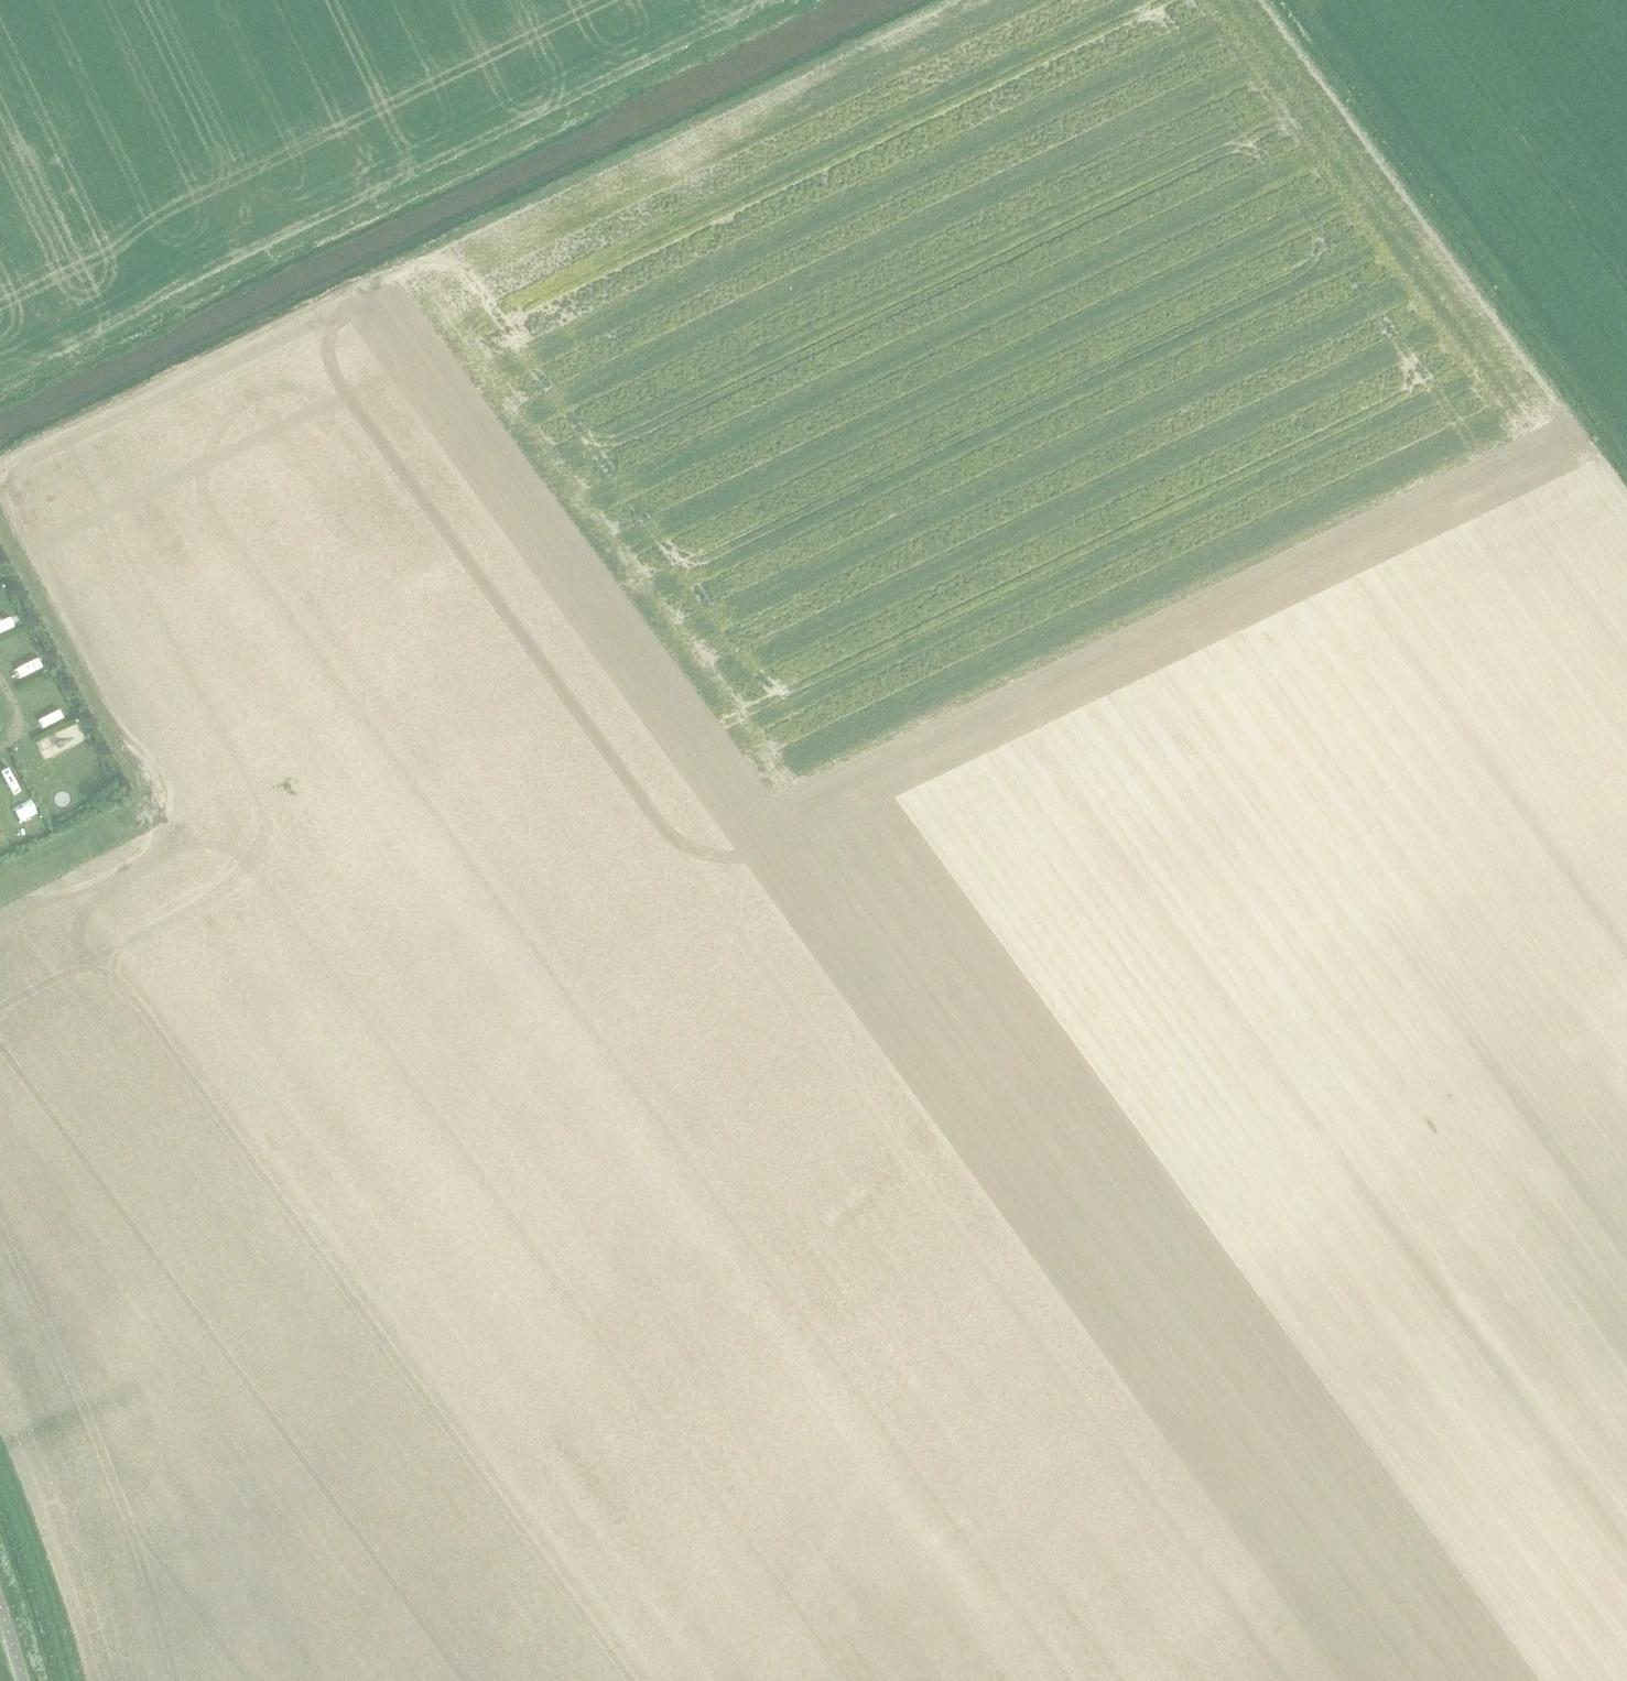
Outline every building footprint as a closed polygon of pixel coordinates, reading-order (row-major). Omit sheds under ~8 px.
[(19,587),(15,578),(0,583),(0,594),(19,587)]
